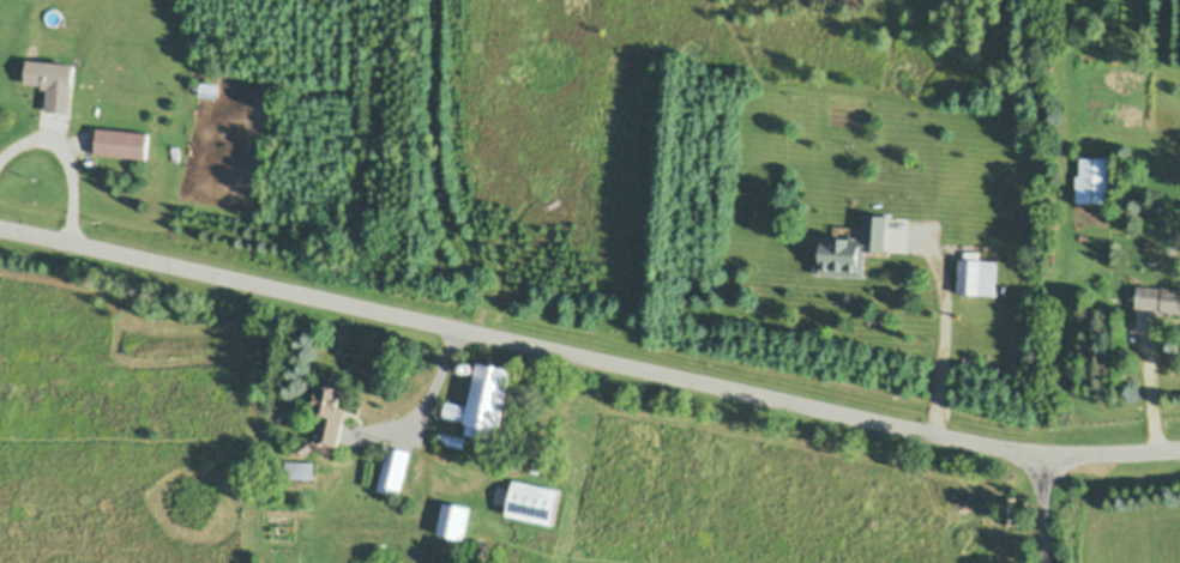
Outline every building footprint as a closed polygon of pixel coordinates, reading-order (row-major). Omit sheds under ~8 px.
[(47,23),(46,23),(46,22),(44,20),(44,19),(44,18),(44,17),(44,16),(44,14),(44,13),(46,13),(46,12),(46,11),(47,11),(47,10),(48,10),(48,8),(49,8),(50,7),(52,7),(53,7),(54,7),(55,7),(56,7),(58,7),(58,8),(59,8),(60,8),(60,10),(61,10),(61,11),(62,11),(62,12),(62,13),(64,13),(64,14),(64,16),(64,17),(64,18),(64,19),(64,20),(62,20),(62,22),(61,23),(61,24),(60,24),(60,25),(59,25),(58,25),(58,26),(56,26),(55,26),(54,26),(53,26),(52,26),(50,26),(50,25),(49,25),(48,25),(48,24),(47,24),(47,23)] [(76,67),(72,113),(52,111),(49,111),(50,86),(30,85),(31,65),(76,67)] [(200,84),(217,84),(217,99),(200,99),(200,84)] [(97,129),(148,134),(145,159),(95,155),(97,129)] [(1104,159),(1106,202),(1074,202),(1074,176),(1079,176),(1079,159),(1104,159)] [(863,217),(884,218),(883,254),(862,253),(861,277),(815,274),(817,240),(862,241),(863,219),(863,217)] [(958,261),(979,262),(977,295),(956,293),(958,261)] [(1162,287),(1179,289),(1179,314),(1161,311),(1161,310),(1136,309),(1136,301),(1137,287),(1162,289),(1162,287)] [(502,430),(493,429),(490,436),(478,434),(478,437),(465,434),(468,423),(445,417),(448,401),(470,406),(480,362),(516,370),(502,430)] [(465,364),(466,364),(466,363),(468,363),(469,363),(470,363),(471,363),(471,364),(472,364),(472,365),(472,367),(474,367),(474,368),(474,369),(472,369),(472,370),(471,370),(471,371),(470,371),(469,371),(468,371),(466,371),(465,370),(465,369),(464,369),(464,368),(464,367),(464,365),(465,365),(465,364)] [(318,440),(324,414),(314,412),(321,383),(329,385),(330,377),(341,380),(339,387),(347,388),(343,406),(349,407),(341,446),(318,440)] [(441,431),(468,437),(465,448),(439,443),(441,431)] [(302,456),(295,456),(294,446),(302,446),(302,456)] [(390,447),(413,453),(401,496),(379,490),(390,447)] [(285,461),(314,462),(314,479),(284,478),(285,461)] [(516,480),(561,490),(554,525),(508,515),(516,480)] [(446,504),(471,509),(465,540),(440,535),(446,504)]
